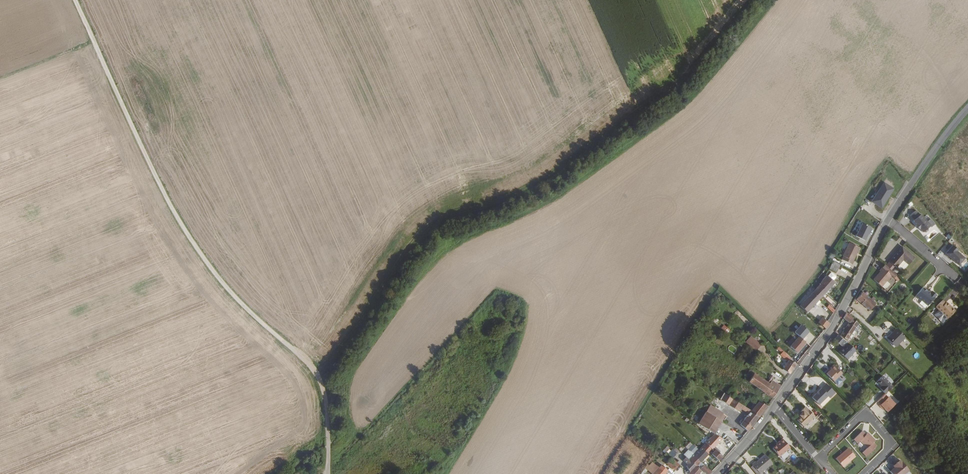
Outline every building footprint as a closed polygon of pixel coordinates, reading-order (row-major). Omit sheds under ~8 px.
[(882,209),(893,188),(881,182),(870,203),(882,209)] [(921,215),(916,210),(910,216),(913,220),(923,234),(931,227),(922,214),(921,215)] [(871,227),(862,223),(855,237),(865,242),(871,227)] [(859,247),(849,242),(843,256),(842,260),(852,265),(853,262),(852,262),(859,247)] [(941,251),(944,253),(950,246),(948,243),(941,251)] [(959,250),(953,245),(945,254),(959,266),(966,259),(958,252),(959,250)] [(915,257),(901,247),(889,262),(897,268),(903,260),(909,265),(915,257)] [(839,267),(832,263),(829,268),(836,272),(839,267)] [(883,264),(881,266),(879,270),(873,278),(881,285),(890,274),(893,276),(895,274),(883,264)] [(849,279),(852,272),(842,268),(839,275),(849,279)] [(819,285),(815,289),(822,295),(835,281),(826,274),(822,279),(819,285)] [(928,307),(937,296),(932,291),(929,294),(923,288),(915,297),(921,302),(922,301),(928,307)] [(807,312),(822,295),(815,289),(808,297),(807,297),(800,305),(807,312)] [(862,292),(859,295),(858,294),(857,294),(855,298),(870,310),(876,303),(862,292)] [(947,319),(955,311),(947,302),(946,304),(942,300),(935,307),(947,319)] [(858,323),(846,313),(843,317),(850,322),(841,334),(847,340),(850,335),(851,336),(853,334),(851,333),(856,326),(858,323)] [(876,314),(870,322),(873,325),(880,317),(876,314)] [(823,317),(819,322),(826,328),(830,323),(828,322),(823,317)] [(802,324),(795,332),(800,336),(805,340),(807,337),(805,336),(809,331),(802,324)] [(903,337),(895,329),(886,338),(894,346),(897,342),(898,343),(903,337)] [(843,344),(846,341),(838,334),(834,338),(842,345),(843,344)] [(746,341),(751,345),(755,340),(750,336),(746,341)] [(798,352),(806,342),(805,340),(800,336),(791,346),(798,352)] [(761,344),(755,340),(751,345),(756,349),(761,344)] [(846,346),(845,348),(844,347),(840,351),(848,358),(855,350),(848,343),(846,346)] [(791,358),(783,351),(779,355),(783,359),(787,362),(783,369),(790,374),(797,364),(790,359),(791,358)] [(829,372),(826,374),(834,381),(838,377),(842,373),(834,365),(830,369),(831,370),(829,372)] [(769,384),(750,370),(746,376),(745,378),(765,392),(772,380),(771,380),(769,384)] [(886,377),(884,375),(876,382),(882,387),(880,389),(885,394),(893,386),(885,378),(886,377)] [(765,392),(772,398),(781,386),(773,381),(775,379),(773,378),(771,380),(772,380),(765,392)] [(835,393),(826,384),(821,389),(812,398),(819,405),(828,396),(830,398),(835,393)] [(735,402),(740,394),(731,387),(727,394),(731,397),(730,399),(735,402)] [(881,393),(871,398),(873,401),(883,396),(881,393)] [(741,425),(747,431),(759,416),(751,411),(743,406),(735,402),(730,399),(731,397),(727,394),(726,394),(721,400),(738,412),(740,408),(747,414),(747,413),(749,414),(746,418),(745,418),(744,420),(741,425)] [(895,405),(885,394),(877,402),(880,405),(879,406),(883,410),(884,409),(887,413),(895,405)] [(751,411),(759,416),(767,406),(759,401),(751,411)] [(724,413),(711,405),(707,412),(722,421),(724,422),(727,417),(723,414),(724,413)] [(815,417),(805,407),(800,411),(802,413),(798,416),(800,418),(796,421),(803,428),(815,417)] [(715,433),(722,421),(707,412),(700,423),(715,433)] [(866,435),(862,431),(853,440),(857,444),(861,441),(867,448),(861,453),(866,458),(877,447),(874,443),(876,441),(868,433),(866,435)] [(714,451),(712,454),(718,460),(723,456),(720,453),(721,452),(715,447),(721,440),(723,442),(724,441),(726,442),(730,437),(728,436),(725,439),(716,434),(713,437),(710,440),(709,439),(706,443),(712,449),(714,451)] [(789,449),(782,440),(778,443),(780,444),(777,447),(773,450),(779,458),(789,449)] [(702,447),(708,454),(712,449),(706,443),(702,447)] [(697,452),(699,450),(693,444),(684,453),(686,456),(693,449),(697,452)] [(668,449),(666,453),(675,457),(679,449),(674,447),(672,451),(668,449)] [(699,450),(697,452),(695,454),(701,461),(706,457),(708,454),(702,447),(699,450)] [(843,468),(855,457),(848,448),(835,459),(843,468)] [(691,461),(695,465),(697,463),(701,467),(708,473),(709,473),(712,472),(701,461),(695,454),(690,459),(691,460),(691,461)] [(720,462),(718,460),(712,454),(708,458),(717,467),(720,462)] [(753,465),(750,467),(756,473),(757,473),(759,472),(760,473),(772,463),(765,455),(756,463),(755,461),(752,464),(753,465)] [(679,465),(678,464),(671,458),(667,463),(675,470),(679,465)] [(900,460),(893,467),(894,469),(890,472),(891,473),(906,473),(909,471),(900,460)] [(656,466),(649,461),(645,468),(652,473),(664,473),(667,470),(658,463),(656,466)] [(688,473),(698,473),(701,471),(695,465),(691,461),(686,466),(689,472),(688,473)]
